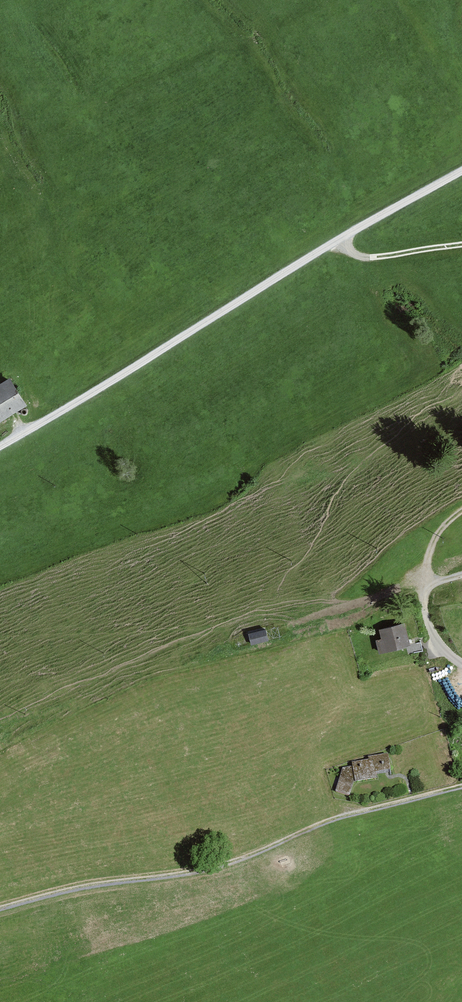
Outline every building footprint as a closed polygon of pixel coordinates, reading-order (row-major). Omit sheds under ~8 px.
[(8,375),(0,381),(0,419),(26,402),(8,375)] [(405,619),(380,625),(382,634),(376,636),(379,649),(411,642),(405,619)] [(264,625),(249,629),(252,641),(267,637),(264,625)] [(388,751),(371,754),(372,757),(352,760),(352,764),(342,766),(335,789),(350,793),(354,780),(375,777),(374,770),(390,768),(388,751)]
